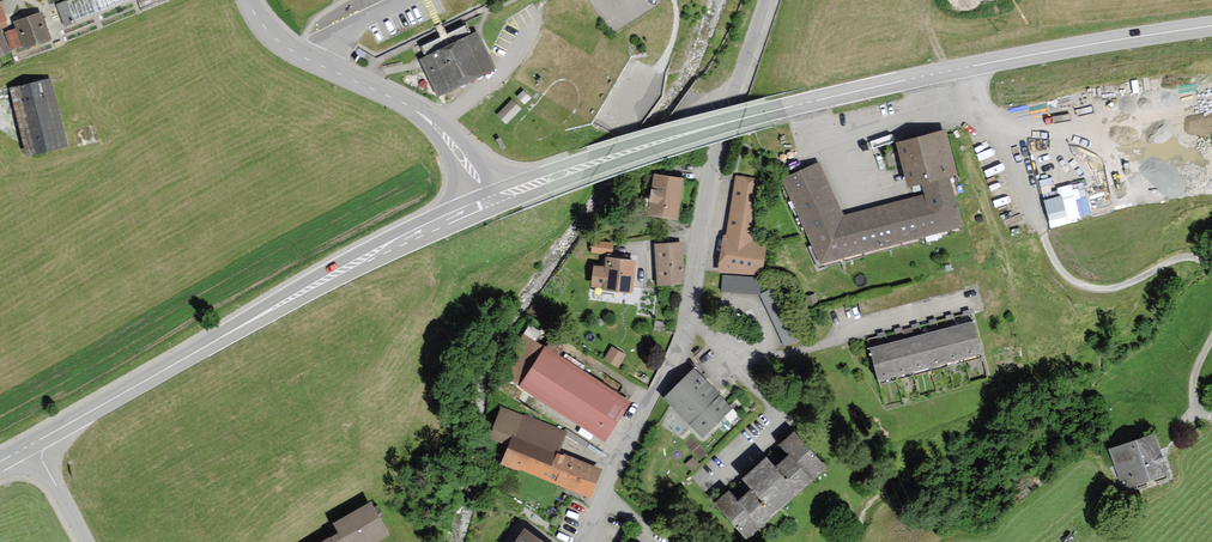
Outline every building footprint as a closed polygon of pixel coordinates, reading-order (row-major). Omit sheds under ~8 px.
[(56,4),(64,22),(108,4),(106,0),(65,0),(56,4)] [(40,13),(14,22),(24,49),(50,40),(40,13)] [(475,33),(422,60),(439,94),(492,67),(478,40),(475,33)] [(50,80),(11,89),(27,154),(66,145),(50,80)] [(522,109),(512,100),(497,115),(507,125),(522,109)] [(947,129),(899,140),(908,179),(956,169),(947,129)] [(820,161),(784,176),(822,259),(964,225),(952,175),(923,181),(927,195),(843,215),(820,161)] [(650,213),(676,216),(681,180),(655,177),(650,213)] [(723,238),(719,269),(761,274),(764,244),(751,243),(759,180),(736,177),(728,238),(723,238)] [(593,239),(591,249),(611,252),(613,242),(593,239)] [(655,245),(658,284),(682,283),(679,244),(655,245)] [(592,286),(631,290),(634,261),(608,258),(606,269),(594,267),(592,286)] [(721,290),(760,292),(761,275),(722,273),(721,290)] [(761,291),(783,345),(797,340),(774,286),(761,291)] [(872,348),(880,377),(982,350),(974,321),(872,348)] [(605,358),(618,365),(625,352),(612,345),(605,358)] [(629,399),(547,346),(522,384),(604,437),(629,399)] [(667,399),(703,437),(732,408),(696,371),(667,399)] [(514,431),(502,460),(591,496),(602,468),(514,431)] [(730,494),(716,507),(748,541),(828,469),(796,434),(783,446),(792,456),(777,469),(767,458),(743,480),(753,491),(739,504),(730,494)] [(1152,436),(1111,451),(1121,479),(1126,477),(1130,487),(1165,474),(1152,436)] [(732,491),(738,499),(749,490),(743,482),(732,491)] [(391,533),(374,500),(336,519),(342,531),(321,541),(373,541),(391,533)]
